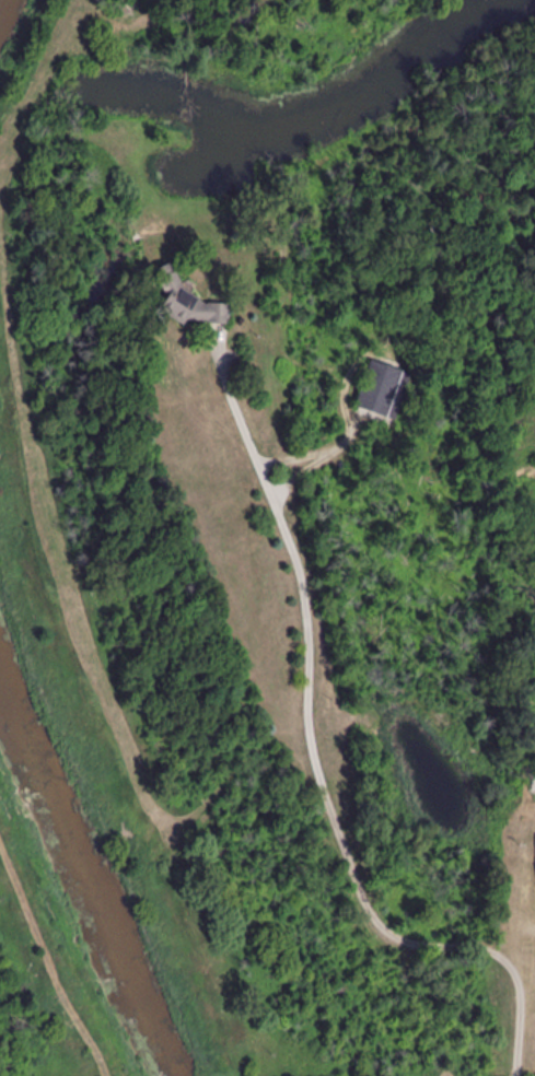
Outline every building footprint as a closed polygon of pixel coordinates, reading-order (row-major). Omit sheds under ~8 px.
[(231,324),(232,302),(178,298),(181,269),(163,268),(160,319),(231,324)] [(410,374),(375,362),(358,408),(394,421),(410,374)]
